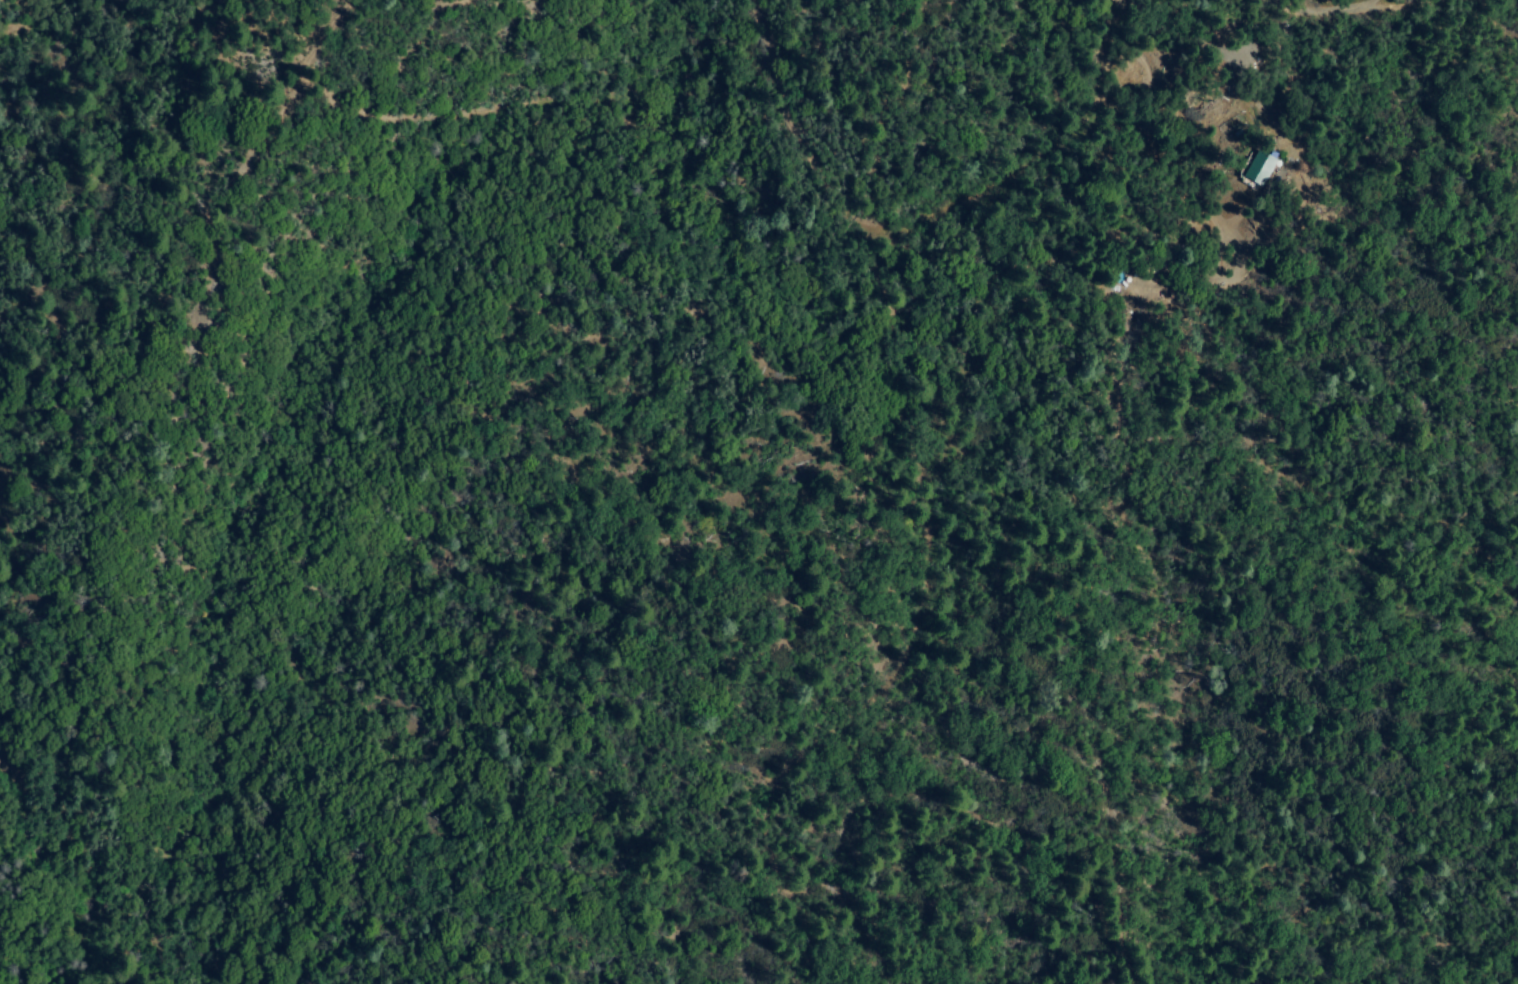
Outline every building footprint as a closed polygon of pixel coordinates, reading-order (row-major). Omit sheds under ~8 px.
[(1272,160),(1252,151),(1239,179),(1259,188),(1272,160)]
